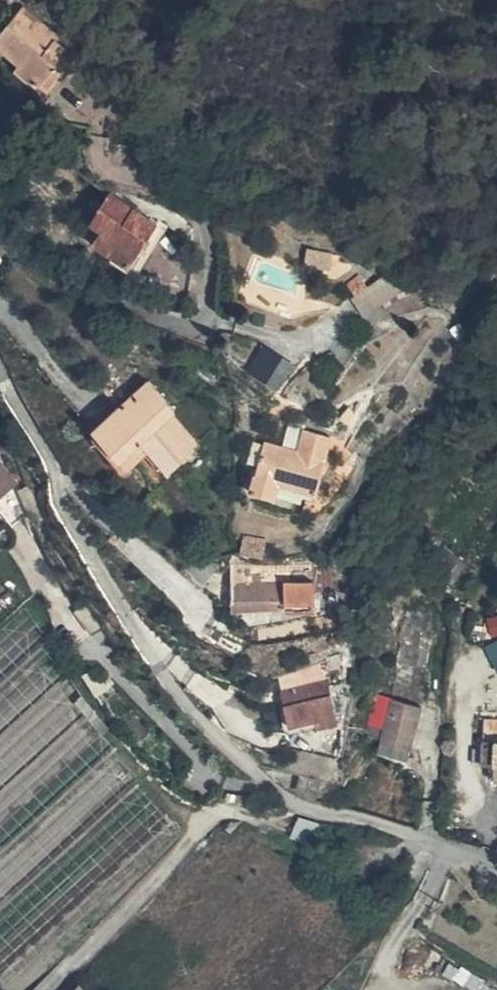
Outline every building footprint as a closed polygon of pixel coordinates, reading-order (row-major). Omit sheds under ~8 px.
[(70,77),(81,83),(85,77),(88,72),(41,40),(43,34),(3,7),(0,12),(0,60),(3,63),(0,67),(0,70),(24,86),(28,80),(42,90),(56,67),(70,77)] [(103,172),(100,171),(81,199),(91,206),(83,217),(118,241),(146,201),(103,172)] [(146,201),(118,241),(128,248),(156,208),(146,201)] [(264,219),(260,227),(279,234),(282,227),(264,219)] [(301,256),(327,259),(329,247),(303,243),(301,256)] [(352,287),(365,277),(357,266),(344,276),(352,287)] [(381,270),(352,292),(362,305),(391,284),(381,270)] [(283,381),(296,358),(261,337),(248,360),(283,381)] [(73,421),(81,428),(110,453),(132,429),(154,449),(185,416),(126,360),(109,378),(105,375),(87,358),(73,372),(96,394),(73,421)] [(270,470),(277,447),(304,455),(320,400),(292,392),(284,419),(244,408),(236,436),(247,439),(240,461),(270,470)] [(13,498),(18,504),(30,494),(0,455),(0,482),(13,498)] [(0,482),(0,503),(1,505),(13,498),(0,482)] [(282,582),(314,587),(314,544),(246,537),(245,549),(223,548),(222,570),(282,577),(282,582)] [(386,616),(388,598),(380,596),(379,697),(390,700),(386,616)] [(390,700),(412,703),(411,602),(388,598),(386,616),(390,700)] [(286,690),(327,677),(323,664),(282,676),(286,690)] [(333,676),(327,677),(286,690),(293,722),(323,713),(326,723),(345,717),(333,676)] [(367,693),(362,716),(378,720),(376,728),(374,737),(403,744),(412,703),(390,700),(379,697),(367,693)] [(378,720),(362,716),(361,725),(376,728),(378,720)] [(473,729),(475,757),(486,757),(487,771),(496,771),(496,728),(473,729)] [(79,979),(68,989),(88,989),(79,979)]
